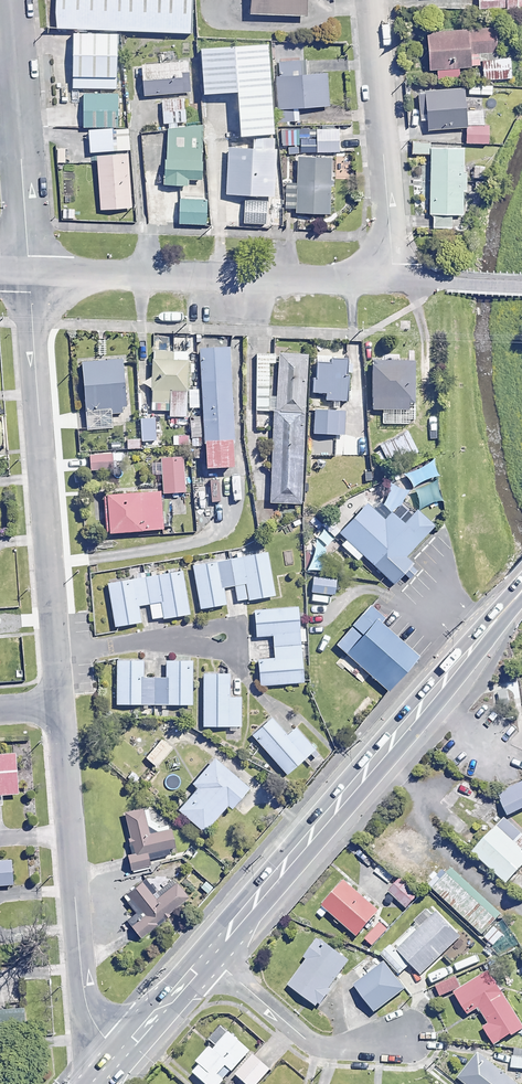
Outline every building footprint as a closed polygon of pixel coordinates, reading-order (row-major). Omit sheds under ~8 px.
[(50,25),(192,32),(193,0),(51,0),(50,25)] [(245,16),(316,19),(317,0),(246,0),(245,16)] [(479,11),(521,11),(521,0),(479,0),(479,11)] [(497,52),(496,30),(428,34),(430,72),(472,70),(472,68),(483,67),(483,81),(511,80),(510,60),(497,61),(497,52)] [(119,38),(73,36),(71,90),(117,91),(119,38)] [(240,99),(241,149),(274,148),(274,126),(273,62),(270,62),(270,43),(252,43),(252,49),(202,50),(202,100),(240,99)] [(273,62),(274,126),(295,126),(294,109),(328,109),(327,77),(303,77),(303,62),(273,62)] [(187,82),(146,83),(147,96),(187,95),(187,82)] [(467,128),(465,91),(427,94),(429,131),(467,128)] [(89,130),(118,130),(117,95),(84,96),(85,130),(89,130)] [(184,99),(162,100),(163,125),(185,124),(184,99)] [(489,144),(488,127),(469,128),(470,145),(489,144)] [(97,153),(129,153),(128,129),(118,130),(89,130),(90,154),(97,153)] [(203,181),(203,129),(168,129),(168,188),(188,188),(188,181),(203,181)] [(343,137),(339,137),(339,129),(313,129),(314,153),(339,153),(339,144),(344,143),(343,137)] [(429,144),(412,144),(412,156),(429,156),(429,144)] [(241,149),(238,149),(226,149),(227,197),(275,197),(274,148),(241,149)] [(463,151),(431,151),(430,216),(463,217),(463,193),(466,193),(466,174),(463,174),(463,151)] [(129,153),(97,153),(100,212),(131,210),(129,153)] [(333,162),(300,160),(298,192),(287,191),(286,213),(330,215),(333,162)] [(484,167),(473,167),(473,180),(484,180),(484,167)] [(207,201),(181,202),(182,227),(207,226),(207,201)] [(267,202),(245,202),(245,224),(267,223),(267,202)] [(207,446),(235,445),(230,351),(200,352),(205,446),(207,446)] [(188,355),(152,353),(150,403),(169,404),(169,417),(186,418),(188,355)] [(275,412),(305,414),(307,357),(278,355),(275,412)] [(127,415),(123,361),(83,364),(87,431),(112,430),(111,416),(127,415)] [(382,422),(407,422),(406,410),(415,410),(414,362),(373,362),(373,411),(382,410),(382,422)] [(349,363),(332,363),(332,366),(316,366),(315,396),(327,396),(327,403),(348,403),(349,363)] [(305,414),(275,412),(271,504),(300,505),(305,414)] [(346,414),(314,413),(314,436),(346,437),(346,414)] [(200,419),(186,419),(186,444),(199,444),(200,419)] [(158,437),(157,420),(142,421),(143,438),(158,437)] [(418,453),(407,431),(377,446),(388,467),(418,453)] [(235,445),(207,446),(209,474),(236,472),(235,445)] [(112,456),(91,458),(92,473),(113,471),(112,456)] [(183,460),(153,462),(154,476),(162,475),(163,495),(185,494),(183,460)] [(373,512),(368,507),(334,541),(356,562),(362,556),(385,579),(430,533),(414,517),(404,527),(399,522),(409,513),(402,505),(409,493),(392,483),(377,509),(373,512)] [(164,531),(160,494),(103,499),(107,537),(164,531)] [(313,537),(307,536),(307,571),(323,572),(324,549),(339,533),(327,522),(313,537)] [(229,562),(234,587),(237,604),(274,597),(266,555),(229,562)] [(234,587),(229,562),(193,568),(201,611),(226,606),(223,589),(234,587)] [(145,579),(149,606),(152,622),(189,616),(182,573),(145,579)] [(149,606),(145,579),(108,585),(115,629),(141,625),(138,608),(149,606)] [(335,582),(313,580),(312,596),(335,597),(335,582)] [(368,606),(334,643),(381,686),(415,649),(368,606)] [(273,648),(300,646),(300,643),(305,642),(304,630),(299,630),(298,609),(253,612),(255,638),(272,637),(273,648)] [(300,646),(273,648),(274,660),(258,662),(260,687),(303,684),(300,646)] [(154,707),(155,679),(143,679),(143,663),(117,662),(117,706),(154,707)] [(155,679),(154,707),(192,707),(192,663),(167,662),(167,679),(155,679)] [(229,676),(203,676),(204,729),(240,728),(240,698),(229,698),(229,676)] [(504,690),(497,691),(498,701),(505,700),(504,690)] [(286,736),(272,721),(253,738),(287,776),(314,752),(294,729),(286,736)] [(171,750),(161,741),(145,759),(155,768),(171,750)] [(0,756),(0,796),(17,794),(13,755),(0,756)] [(249,791),(214,761),(190,789),(194,792),(178,811),(205,834),(227,808),(232,812),(249,791)] [(499,797),(509,818),(521,812),(521,786),(499,797)] [(148,837),(142,812),(125,816),(134,855),(129,856),(132,867),(149,862),(148,856),(175,850),(171,831),(148,837)] [(499,830),(496,827),(472,853),(508,886),(521,871),(521,832),(508,819),(499,830)] [(0,861),(0,885),(8,884),(7,860),(0,861)] [(499,915),(450,870),(430,892),(479,937),(499,915)] [(378,911),(345,881),(321,908),(355,938),(378,911)] [(419,897),(403,881),(390,894),(406,910),(419,897)] [(156,901),(141,883),(127,894),(130,898),(146,917),(133,928),(142,938),(188,899),(175,884),(156,901)] [(460,939),(436,914),(419,931),(414,925),(393,945),(422,976),(460,939)] [(503,936),(493,927),(483,938),(493,947),(503,936)] [(345,963),(315,942),(303,959),(305,960),(286,988),(316,1009),(328,992),(326,991),(345,963)] [(409,968),(389,945),(379,954),(399,976),(409,968)] [(411,998),(386,966),(357,987),(376,1014),(385,1008),(389,1014),(411,998)] [(489,975),(456,996),(468,1015),(479,1008),(490,1025),(484,1029),(496,1047),(521,1030),(521,1026),(489,975)] [(460,989),(456,979),(436,988),(441,998),(460,989)] [(229,1035),(213,1053),(210,1050),(197,1065),(201,1068),(194,1076),(203,1083),(223,1083),(250,1054),(229,1035)] [(481,1057),(460,1080),(465,1083),(511,1083),(481,1057)] [(253,1058),(236,1077),(243,1083),(259,1083),(270,1073),(253,1058)] [(512,1058),(510,1069),(521,1070),(521,1059),(512,1058)]
